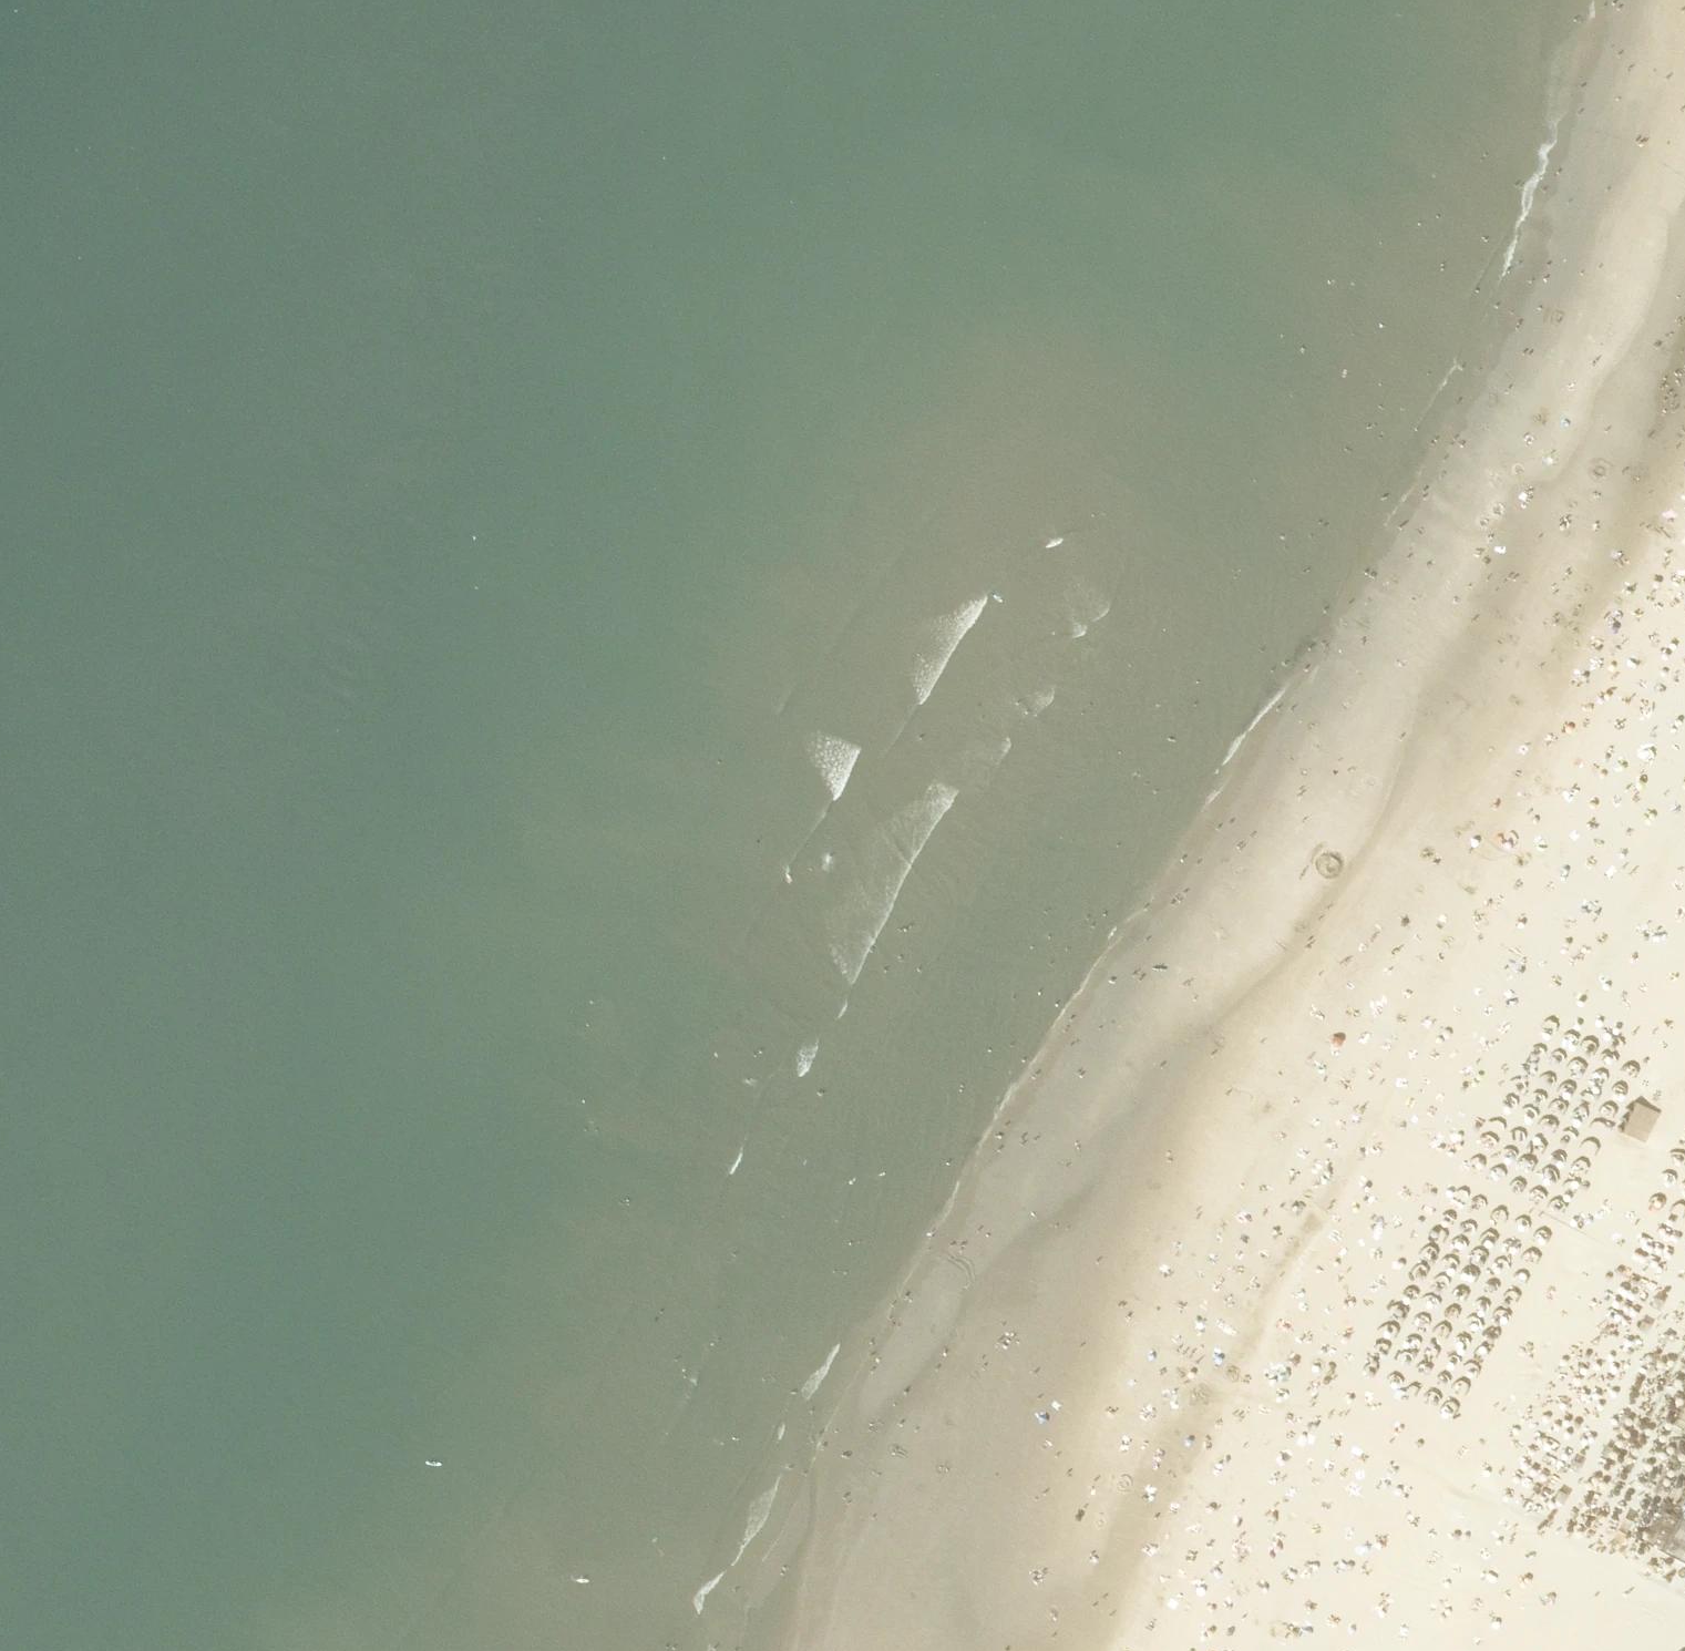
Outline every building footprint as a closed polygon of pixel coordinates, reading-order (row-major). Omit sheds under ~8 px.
[(1660,1552),(1684,1564),(1684,1503),(1660,1552)]
